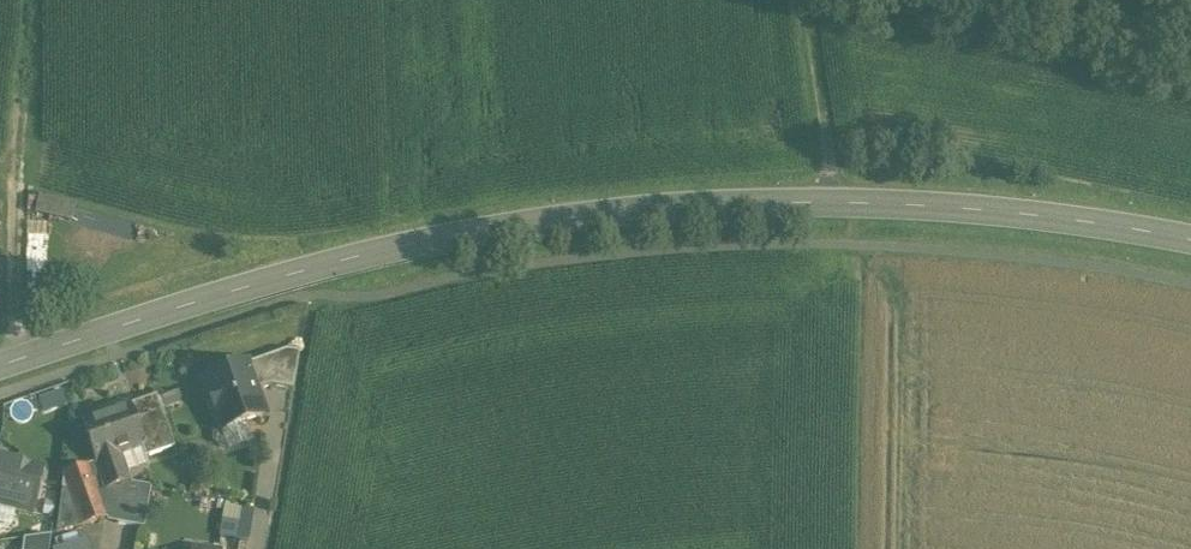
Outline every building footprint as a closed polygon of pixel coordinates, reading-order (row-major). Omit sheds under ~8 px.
[(286,350),(246,364),(256,394),(258,391),(270,387),(293,390),(300,352),(286,350)] [(246,364),(203,379),(206,386),(203,391),(213,417),(217,419),(222,430),(264,415),(260,403),(253,400),(256,394),(246,364)] [(154,397),(130,405),(144,445),(141,446),(145,457),(174,447),(156,396),(154,396),(154,397)] [(130,405),(81,422),(95,462),(96,462),(101,475),(106,490),(111,488),(129,481),(119,454),(141,446),(144,445),(130,405)] [(0,459),(0,504),(32,512),(43,470),(0,459)] [(95,462),(63,472),(56,533),(82,525),(68,486),(101,475),(96,462),(95,462)] [(101,475),(68,486),(82,525),(106,517),(104,511),(106,510),(107,508),(111,488),(106,490),(101,475)] [(133,496),(124,494),(122,495),(121,496),(120,497),(120,498),(116,523),(144,528),(151,486),(136,484),(133,496)] [(253,539),(258,511),(229,506),(224,535),(253,539)] [(50,536),(23,539),(22,548),(49,548),(50,536)] [(93,538),(58,548),(97,548),(93,538)]
